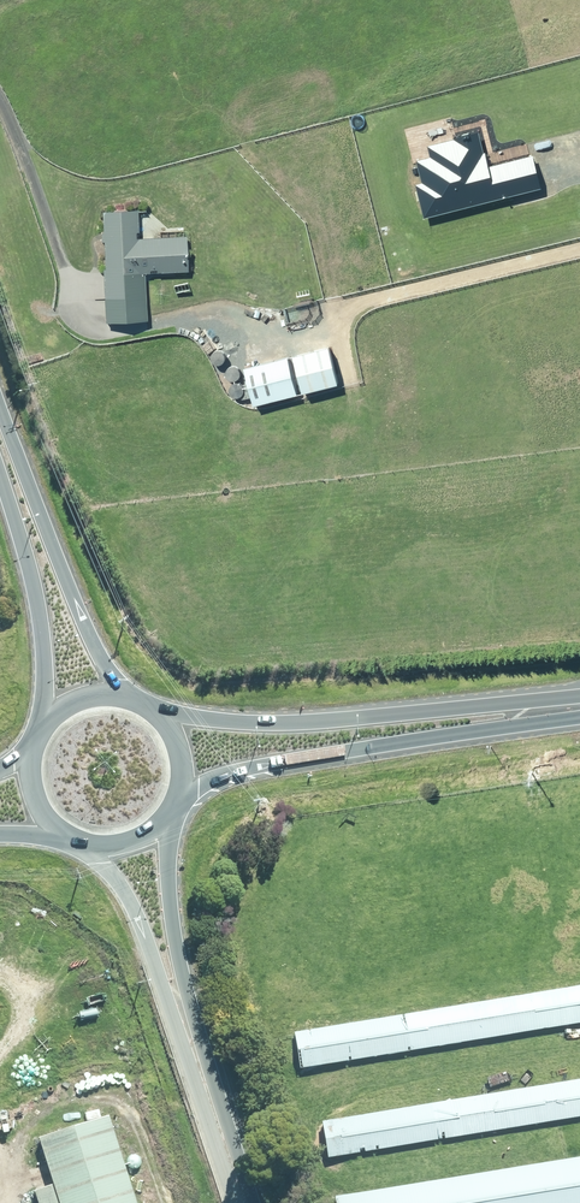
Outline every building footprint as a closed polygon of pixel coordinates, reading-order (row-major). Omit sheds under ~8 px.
[(292,1018),(299,1060),(579,1016),(579,973),(292,1018)] [(579,1114),(579,1068),(326,1111),(334,1156),(579,1114)] [(60,1202),(136,1202),(97,1090),(29,1113),(60,1202)] [(335,1191),(337,1202),(579,1202),(579,1149),(335,1191)]
